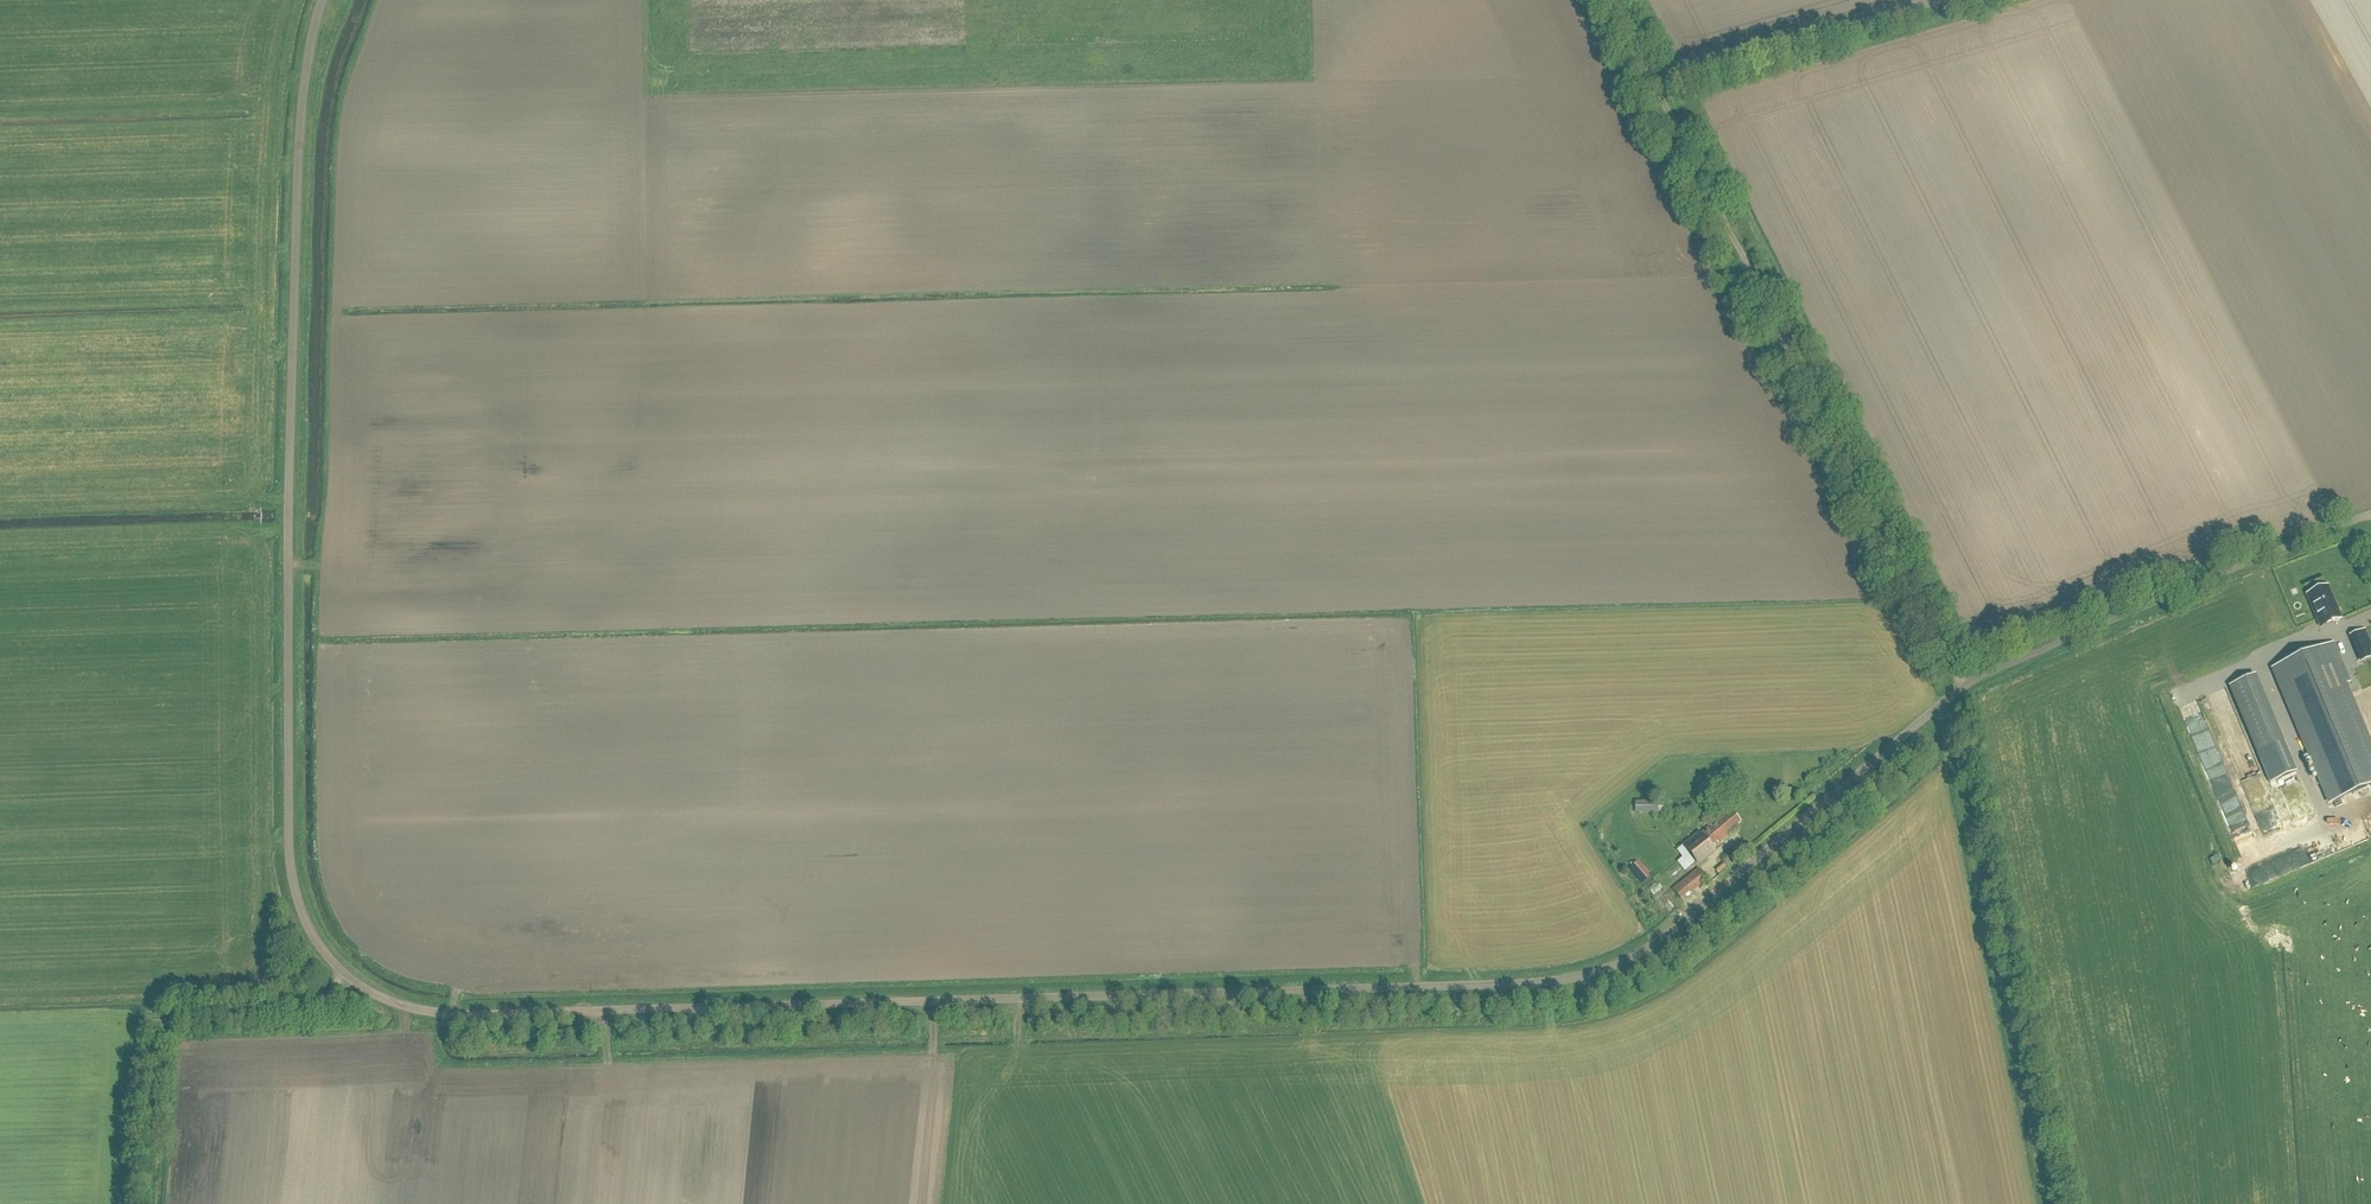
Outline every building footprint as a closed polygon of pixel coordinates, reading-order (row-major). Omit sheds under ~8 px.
[(2316,593),(2319,601),(2311,604),(2318,622),(2330,617),(2333,624),(2342,621),(2336,607),(2334,607),(2332,602),(2334,601),(2328,588),(2316,593)] [(2366,631),(2353,637),(2354,639),(2356,646),(2369,640),(2367,633),(2366,631)] [(2345,685),(2350,683),(2334,644),(2274,669),(2331,804),(2370,787),(2370,746),(2345,685)] [(2229,687),(2258,755),(2259,755),(2282,745),(2285,744),(2256,676),(2229,687)] [(2201,699),(2185,706),(2204,748),(2220,741),(2201,699)] [(2271,786),(2272,785),(2295,775),(2298,774),(2285,744),(2282,745),(2259,755),(2258,755),(2271,786)] [(2227,748),(2209,754),(2245,852),(2262,846),(2227,748)] [(2305,805),(2307,812),(2319,807),(2316,801),(2305,805)] [(1636,815),(1658,815),(1658,803),(1636,802),(1636,815)] [(1734,831),(1738,828),(1737,826),(1740,824),(1726,806),(1715,815),(1719,820),(1700,836),(1698,834),(1682,847),(1688,854),(1682,859),(1690,869),(1729,837),(1727,834),(1733,829),(1734,831)] [(1625,832),(1623,825),(1611,827),(1613,835),(1625,832)] [(1706,866),(1679,888),(1688,899),(1715,877),(1706,866)] [(1631,875),(1626,878),(1632,891),(1637,888),(1631,875)] [(1661,903),(1671,914),(1681,904),(1671,894),(1661,903)] [(1631,896),(1632,918),(1641,918),(1641,896),(1631,896)]
